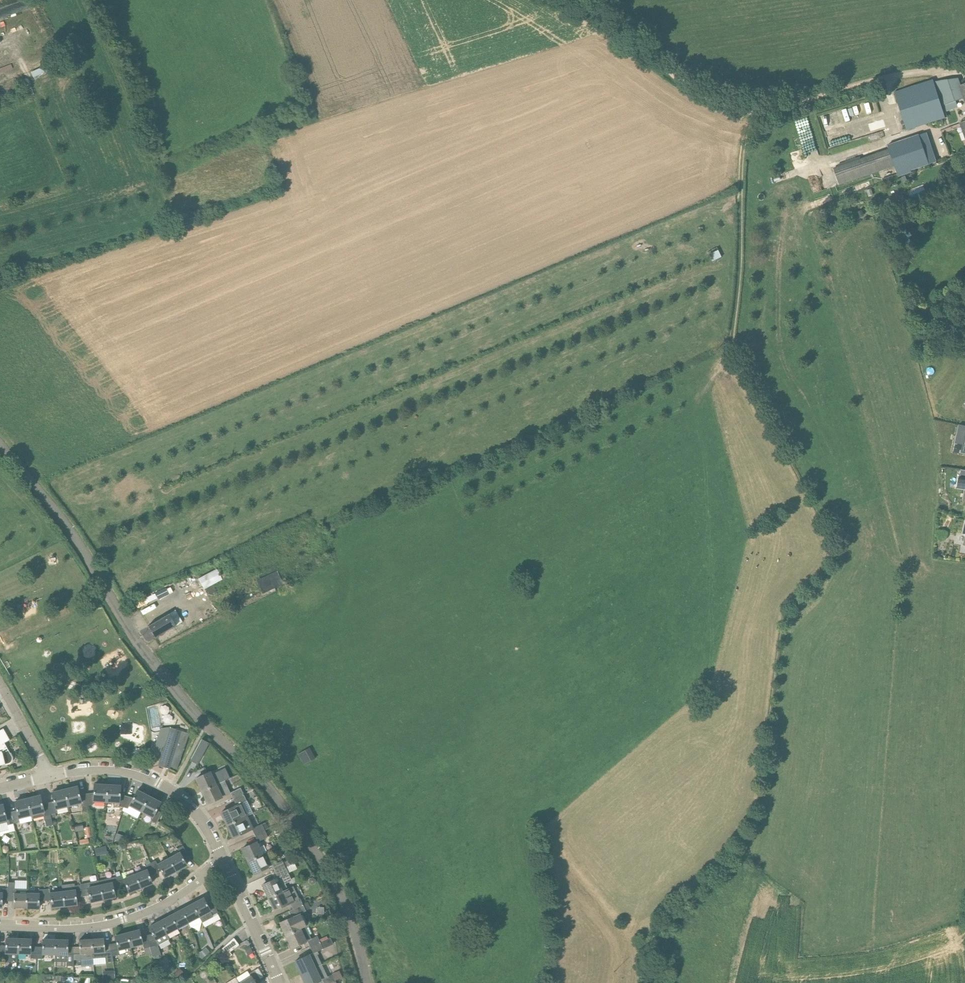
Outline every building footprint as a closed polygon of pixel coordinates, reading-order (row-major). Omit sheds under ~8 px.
[(947,80),(955,101),(964,98),(964,85),(961,86),(958,78),(947,80)] [(945,118),(943,112),(934,82),(933,80),(895,93),(907,130),(945,118)] [(934,82),(943,112),(957,107),(955,101),(947,80),(934,82)] [(902,141),(911,171),(930,163),(920,135),(902,141)] [(840,185),(894,167),(898,177),(912,172),(911,171),(902,141),(887,146),(888,150),(834,168),(840,185)] [(901,177),(904,187),(909,185),(905,175),(901,177)] [(204,588),(222,580),(217,569),(199,578),(204,588)] [(277,571),(257,581),(263,593),(282,583),(277,571)] [(213,585),(205,589),(208,596),(216,592),(213,585)] [(155,593),(158,600),(169,595),(166,588),(155,593)] [(149,630),(157,642),(177,629),(169,617),(149,630)] [(0,730),(0,766),(8,763),(10,763),(11,761),(12,759),(12,758),(11,756),(3,740),(8,737),(3,728),(0,730)] [(209,741),(203,735),(190,759),(197,763),(209,741)] [(166,739),(163,748),(168,750),(163,767),(169,769),(178,742),(166,739)] [(306,763),(317,757),(311,746),(300,752),(306,763)] [(202,791),(223,781),(218,770),(211,774),(210,772),(205,774),(196,778),(202,791)] [(208,804),(230,793),(225,781),(223,781),(202,791),(208,804)] [(106,802),(107,785),(94,785),(94,792),(86,794),(89,806),(93,805),(93,801),(106,802)] [(120,794),(120,786),(107,785),(106,802),(114,802),(113,807),(119,807),(119,806),(123,808),(126,796),(120,794)] [(86,794),(79,795),(77,787),(64,790),(68,806),(81,803),(82,807),(89,806),(86,794)] [(234,799),(244,795),(240,788),(231,793),(234,799)] [(56,809),(68,806),(64,790),(52,793),(54,801),(48,803),(52,818),(56,817),(55,814),(57,813),(56,809)] [(141,811),(148,797),(137,791),(133,798),(126,796),(123,808),(127,809),(129,805),(141,811)] [(248,816),(242,803),(246,801),(244,795),(234,799),(236,806),(221,813),(227,825),(248,816)] [(48,803),(42,804),(40,796),(27,799),(32,819),(43,816),(46,826),(53,825),(51,818),(52,818),(48,803)] [(156,810),(160,803),(148,797),(141,811),(153,817),(151,821),(156,824),(162,813),(156,810)] [(32,819),(27,799),(14,802),(16,810),(11,812),(13,823),(19,822),(18,818),(31,815),(32,819)] [(5,813),(3,805),(0,806),(0,823),(7,821),(8,825),(13,823),(11,812),(5,813)] [(262,824),(259,825),(253,828),(248,816),(227,825),(233,838),(242,834),(252,829),(255,835),(265,831),(265,830),(268,828),(265,823),(262,824)] [(255,835),(258,841),(265,838),(268,837),(265,831),(255,835)] [(124,836),(116,833),(114,839),(122,842),(124,836)] [(248,861),(262,855),(256,842),(251,844),(242,849),(248,861)] [(183,859),(188,856),(183,846),(177,849),(180,853),(169,859),(175,871),(186,865),(183,859)] [(282,860),(275,864),(269,851),(262,855),(248,861),(254,874),(270,867),(272,866),(275,872),(285,867),(282,860)] [(286,861),(288,866),(296,862),(294,858),(286,861)] [(164,877),(175,871),(169,859),(158,865),(155,861),(150,863),(155,874),(161,871),(164,877)] [(149,877),(155,874),(150,863),(145,866),(147,871),(135,875),(140,888),(152,883),(149,877)] [(285,884),(292,881),(285,867),(275,872),(277,878),(271,881),(262,885),(268,897),(287,889),(285,884)] [(135,875),(124,879),(122,875),(117,876),(116,877),(120,888),(126,886),(129,892),(140,888),(135,875)] [(114,890),(120,888),(116,877),(99,881),(103,899),(115,896),(114,890)] [(91,902),(103,899),(99,881),(80,884),(80,885),(83,896),(89,895),(91,902)] [(26,908),(27,889),(14,888),(14,884),(8,883),(8,889),(8,901),(14,901),(14,907),(26,908)] [(83,896),(80,885),(75,886),(74,884),(62,885),(63,892),(64,906),(77,904),(76,897),(83,896)] [(293,909),(303,904),(292,886),(287,889),(268,897),(274,910),(283,906),(290,903),(293,909)] [(8,889),(0,889),(0,907),(2,907),(2,900),(8,901),(8,889)] [(39,894),(27,894),(27,889),(26,908),(39,908),(39,901),(45,901),(44,889),(39,889),(39,894)] [(63,892),(50,894),(50,889),(44,889),(45,901),(51,900),(52,907),(64,906),(63,892)] [(218,913),(212,902),(207,904),(203,898),(193,904),(199,915),(202,923),(213,917),(213,916),(218,913)] [(188,921),(199,915),(193,904),(182,910),(188,921)] [(286,935),(305,926),(299,914),(306,911),(303,904),(293,909),(295,915),(289,918),(280,923),(286,935)] [(177,927),(188,921),(182,910),(171,916),(177,927)] [(166,933),(177,927),(171,916),(160,922),(166,933)] [(169,939),(166,933),(160,922),(149,927),(152,934),(146,935),(150,947),(152,957),(160,955),(158,945),(169,939)] [(311,939),(310,935),(305,926),(286,935),(292,948),(307,941),(310,946),(320,941),(317,936),(311,939)] [(146,935),(141,936),(139,930),(127,933),(130,946),(142,943),(144,949),(150,947),(146,935)] [(118,949),(130,946),(127,933),(115,937),(116,943),(110,944),(113,956),(119,955),(118,949)] [(300,973),(320,964),(316,955),(319,953),(318,951),(333,944),(330,937),(320,941),(310,946),(313,953),(310,954),(304,957),(295,962),(300,973)] [(110,944),(104,945),(104,938),(91,939),(93,959),(93,958),(105,957),(105,963),(113,962),(112,956),(113,956),(110,944)] [(221,950),(227,958),(232,955),(229,952),(239,945),(234,938),(221,950)] [(19,939),(6,939),(6,946),(0,946),(0,961),(17,962),(18,952),(19,939)] [(37,947),(31,946),(31,940),(19,939),(18,952),(25,953),(25,959),(30,959),(30,958),(36,959),(37,947)] [(81,960),(93,959),(91,939),(79,940),(79,947),(73,947),(74,960),(81,960)] [(55,953),(55,940),(43,940),(42,947),(37,947),(36,959),(42,959),(43,953),(55,953)] [(73,947),(68,947),(68,940),(55,940),(55,953),(55,962),(66,962),(66,966),(73,966),(74,960),(73,947)] [(253,953),(249,945),(247,946),(243,947),(247,956),(253,953)] [(210,952),(205,947),(200,951),(199,952),(200,957),(202,959),(210,952)] [(321,965),(320,964),(300,973),(305,982),(315,982),(316,982),(322,980),(322,979),(324,982),(331,982),(335,981),(343,977),(339,971),(332,974),(327,977),(322,965),(321,965)] [(183,975),(178,970),(174,974),(179,979),(183,975)] [(261,981),(254,970),(249,974),(250,976),(240,982),(258,982),(261,981)]
